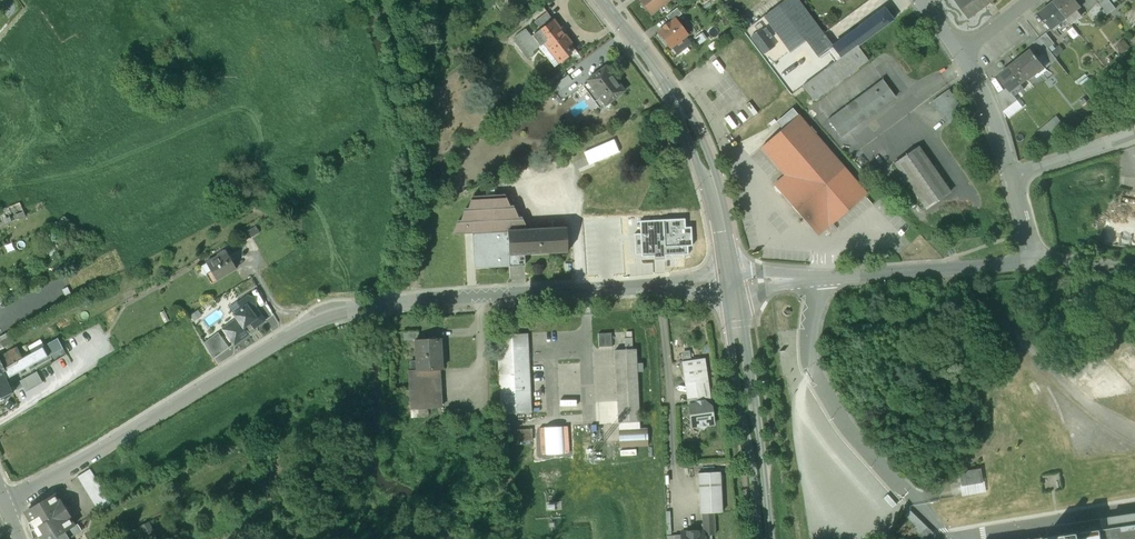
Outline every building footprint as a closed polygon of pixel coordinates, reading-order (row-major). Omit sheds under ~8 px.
[(518,9),(530,0),(511,0),(518,9)] [(643,1),(642,2),(648,10),(649,9),(652,13),(668,0),(642,0),(643,1)] [(799,0),(785,0),(763,16),(770,25),(774,31),(790,51),(809,37),(815,46),(827,38),(799,0)] [(963,9),(969,4),(966,0),(957,0),(963,9)] [(969,4),(963,9),(970,18),(992,1),(991,0),(966,0),(969,4)] [(1055,1),(1067,17),(1079,7),(1081,6),(1077,0),(1057,0),(1055,1)] [(1096,0),(1081,0),(1089,10),(1098,3),(1096,0)] [(1110,0),(1096,0),(1098,3),(1108,14),(1116,8),(1110,0)] [(1055,1),(1041,12),(1053,28),(1067,17),(1055,1)] [(1079,7),(1067,17),(1072,23),(1084,13),(1079,7)] [(677,8),(666,16),(671,22),(674,20),(682,14),(677,8)] [(884,8),(833,46),(841,57),(857,45),(858,46),(893,20),(884,8)] [(547,12),(534,21),(540,30),(553,20),(547,12)] [(572,43),(554,19),(553,20),(540,30),(532,36),(540,46),(544,43),(559,63),(571,54),(566,48),(572,43)] [(674,20),(671,22),(669,24),(668,23),(663,27),(664,28),(659,32),(662,36),(661,37),(667,44),(668,43),(671,47),(676,43),(678,45),(682,41),(681,40),(686,35),(683,31),(684,31),(678,23),(677,24),(674,20)] [(768,36),(774,31),(770,25),(753,37),(766,55),(777,47),(768,36)] [(531,36),(526,29),(513,39),(528,59),(534,54),(533,52),(540,46),(532,36),(531,36)] [(1047,32),(1040,37),(1048,48),(1049,48),(1055,43),(1047,32)] [(1048,48),(1040,37),(1034,42),(1042,52),(1048,48)] [(830,65),(803,86),(814,101),(868,60),(858,46),(857,45),(841,57),(830,65)] [(1048,48),(1042,52),(1051,64),(1057,59),(1049,48),(1048,48)] [(1032,50),(1015,63),(1027,78),(1028,80),(1035,74),(1034,72),(1043,64),(1038,58),(1039,57),(1037,54),(1036,55),(1032,50)] [(1015,63),(999,76),(1010,91),(1020,83),(1021,84),(1027,78),(1015,63)] [(1048,70),(1043,64),(1034,72),(1035,74),(1039,78),(1048,70)] [(609,70),(602,75),(599,71),(587,80),(588,82),(583,86),(594,101),(600,98),(605,105),(625,91),(609,70)] [(568,75),(557,83),(561,89),(572,81),(568,75)] [(882,80),(828,119),(828,118),(827,119),(840,137),(841,136),(840,136),(894,96),(895,97),(897,95),(884,78),(882,79),(882,80)] [(966,113),(952,91),(952,90),(933,102),(934,103),(948,125),(949,125),(967,114),(966,113)] [(605,105),(600,98),(594,101),(600,108),(605,105)] [(1020,98),(1009,106),(1014,112),(1025,104),(1020,98)] [(776,123),(782,129),(799,115),(793,108),(776,123)] [(867,193),(799,115),(782,129),(761,148),(785,175),(774,184),(785,196),(787,197),(792,201),(791,204),(812,228),(815,226),(818,230),(821,233),(829,226),(867,193)] [(1037,128),(1044,139),(1064,126),(1057,115),(1037,128)] [(950,193),(918,147),(895,163),(927,209),(950,193)] [(505,195),(472,196),(469,208),(465,208),(461,220),(458,220),(454,234),(473,232),(475,268),(525,266),(524,254),(509,255),(508,230),(527,229),(522,217),(518,217),(513,206),(510,206),(505,195)] [(1,210),(0,210),(0,227),(26,216),(20,202),(1,210)] [(632,231),(634,256),(641,255),(641,257),(653,256),(653,260),(691,258),(690,249),(693,249),(692,226),(685,226),(685,216),(637,218),(638,231),(632,231)] [(527,229),(508,230),(509,255),(524,254),(568,252),(567,227),(527,229)] [(219,256),(207,263),(213,272),(208,274),(213,282),(236,269),(226,251),(218,255),(219,256)] [(248,296),(238,303),(237,301),(229,307),(234,314),(237,319),(223,329),(234,345),(249,334),(248,332),(264,321),(254,307),(256,306),(256,302),(254,299),(252,297),(248,296)] [(18,328),(10,332),(11,335),(12,337),(20,332),(18,328)] [(419,331),(404,332),(404,340),(417,340),(420,340),(419,331)] [(625,331),(626,350),(634,349),(633,331),(625,331)] [(229,347),(218,332),(204,343),(213,358),(229,347)] [(595,333),(596,346),(613,346),(612,332),(595,333)] [(528,333),(498,335),(502,414),(532,412),(528,333)] [(11,335),(1,340),(4,346),(14,341),(12,337),(11,335)] [(50,337),(21,353),(23,357),(42,347),(52,341),(50,337)] [(420,340),(417,340),(417,341),(419,341),(420,350),(417,350),(418,361),(411,362),(411,371),(418,371),(440,370),(442,369),(441,338),(420,340)] [(4,368),(1,370),(4,376),(11,377),(40,361),(47,355),(42,347),(23,357),(4,368)] [(0,358),(0,370),(1,370),(4,368),(23,357),(21,353),(18,348),(0,358)] [(634,349),(626,350),(616,350),(619,422),(640,421),(637,349),(634,349)] [(704,358),(683,361),(686,383),(687,383),(708,380),(704,358)] [(1,370),(0,370),(0,399),(12,393),(4,376),(1,370)] [(418,371),(411,371),(410,371),(411,409),(427,408),(442,407),(440,370),(418,371)] [(32,374),(23,380),(27,387),(37,381),(32,374)] [(708,380),(687,383),(690,404),(695,403),(697,400),(703,399),(711,406),(708,380)] [(703,399),(697,400),(695,403),(690,404),(689,404),(690,412),(686,417),(703,429),(706,425),(714,424),(711,406),(703,399)] [(427,408),(411,409),(412,418),(427,417),(427,408)] [(640,428),(640,421),(619,422),(619,429),(640,428)] [(499,427),(500,443),(527,442),(526,426),(499,427)] [(640,428),(619,429),(620,447),(648,446),(648,428),(640,428)] [(111,504),(90,469),(77,476),(99,511),(111,504)] [(962,484),(981,481),(980,469),(960,472),(962,484)] [(720,472),(698,473),(700,513),(703,513),(704,531),(704,535),(715,535),(714,512),(722,512),(720,472)] [(1060,472),(1043,474),(1044,489),(1062,488),(1060,472)] [(26,512),(31,521),(29,522),(29,523),(33,521),(36,527),(31,530),(32,530),(36,528),(39,534),(34,538),(35,538),(53,538),(62,533),(74,526),(70,519),(71,518),(61,500),(59,501),(54,494),(26,512)] [(913,515),(909,511),(905,514),(909,519),(908,520),(913,524),(916,521),(912,516),(913,515)] [(1134,514),(1109,518),(1111,528),(1080,532),(1033,538),(1134,538),(1134,522),(1134,514)] [(913,515),(912,516),(916,521),(913,524),(920,532),(921,538),(936,538),(936,536),(932,536),(913,515)] [(149,522),(140,526),(144,533),(152,529),(149,522)] [(62,533),(66,538),(70,538),(74,536),(82,532),(77,524),(74,526),(62,533)] [(681,532),(681,535),(682,538),(704,538),(704,535),(704,531),(681,532)]
